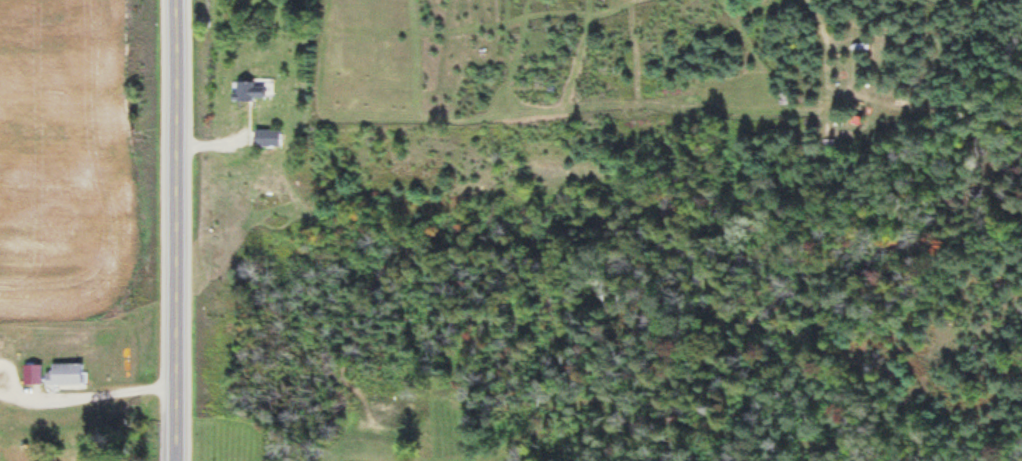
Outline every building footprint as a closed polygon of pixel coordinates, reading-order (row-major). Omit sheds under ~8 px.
[(266,102),(265,84),(233,84),(233,102),(266,102)] [(281,131),(255,131),(255,149),(281,149),(281,131)] [(42,387),(42,366),(25,366),(25,387),(42,387)] [(83,366),(52,366),(52,374),(45,374),(45,388),(83,388),(83,366)]
